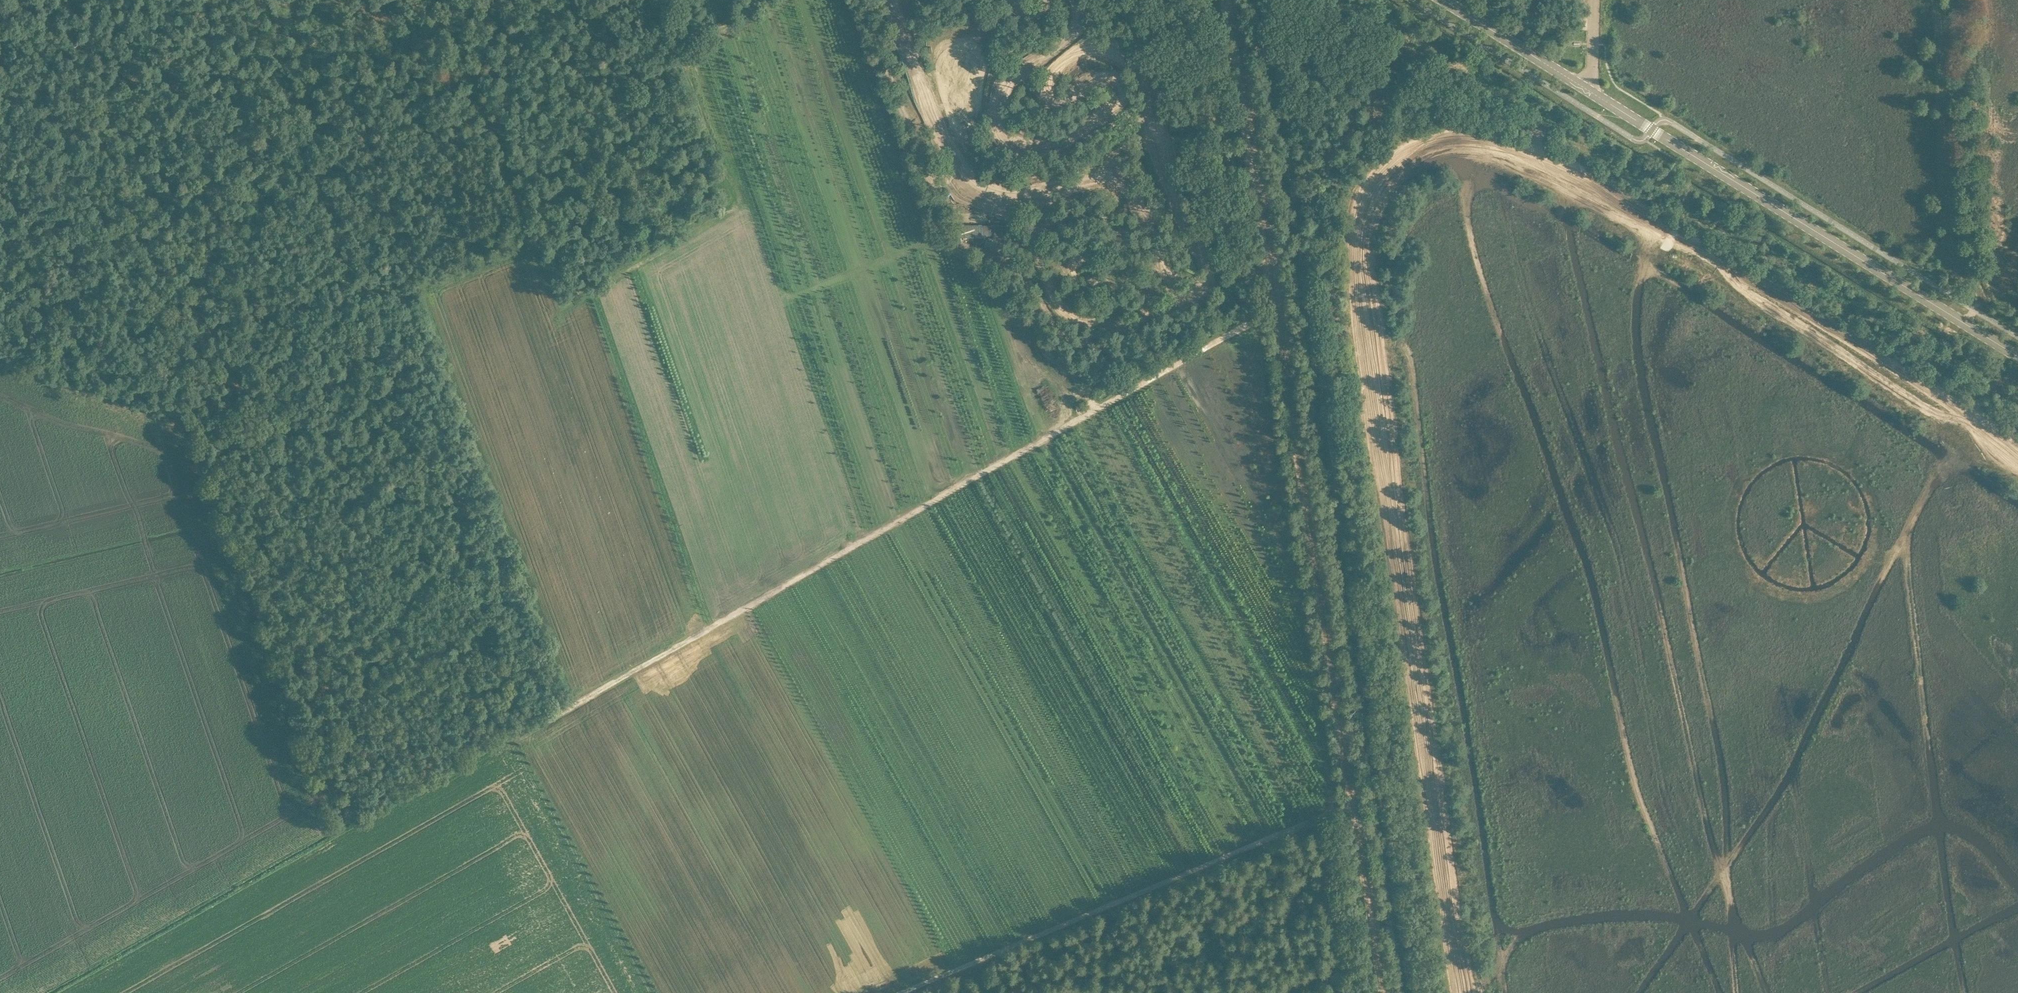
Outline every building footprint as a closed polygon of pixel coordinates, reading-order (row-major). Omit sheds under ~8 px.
[(990,237),(990,238),(1002,238),(1002,225),(958,224),(958,237),(984,237),(990,237)]
